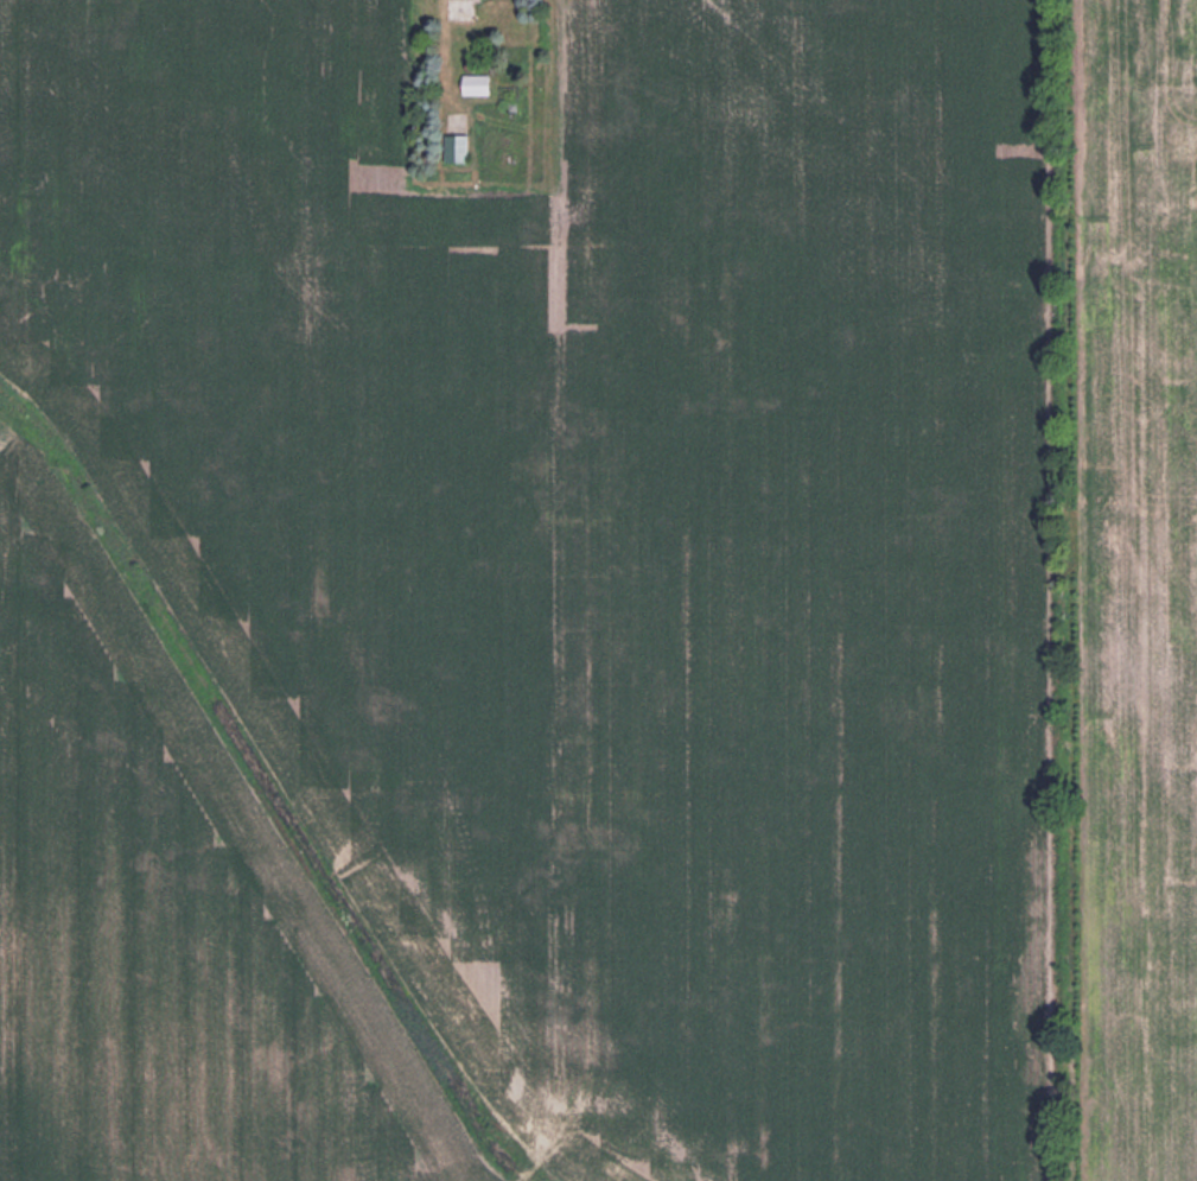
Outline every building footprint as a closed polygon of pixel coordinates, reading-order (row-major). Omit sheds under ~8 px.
[(489,96),(489,76),(461,76),(461,96),(489,96)] [(467,136),(444,136),(444,163),(467,163),(467,136)]
